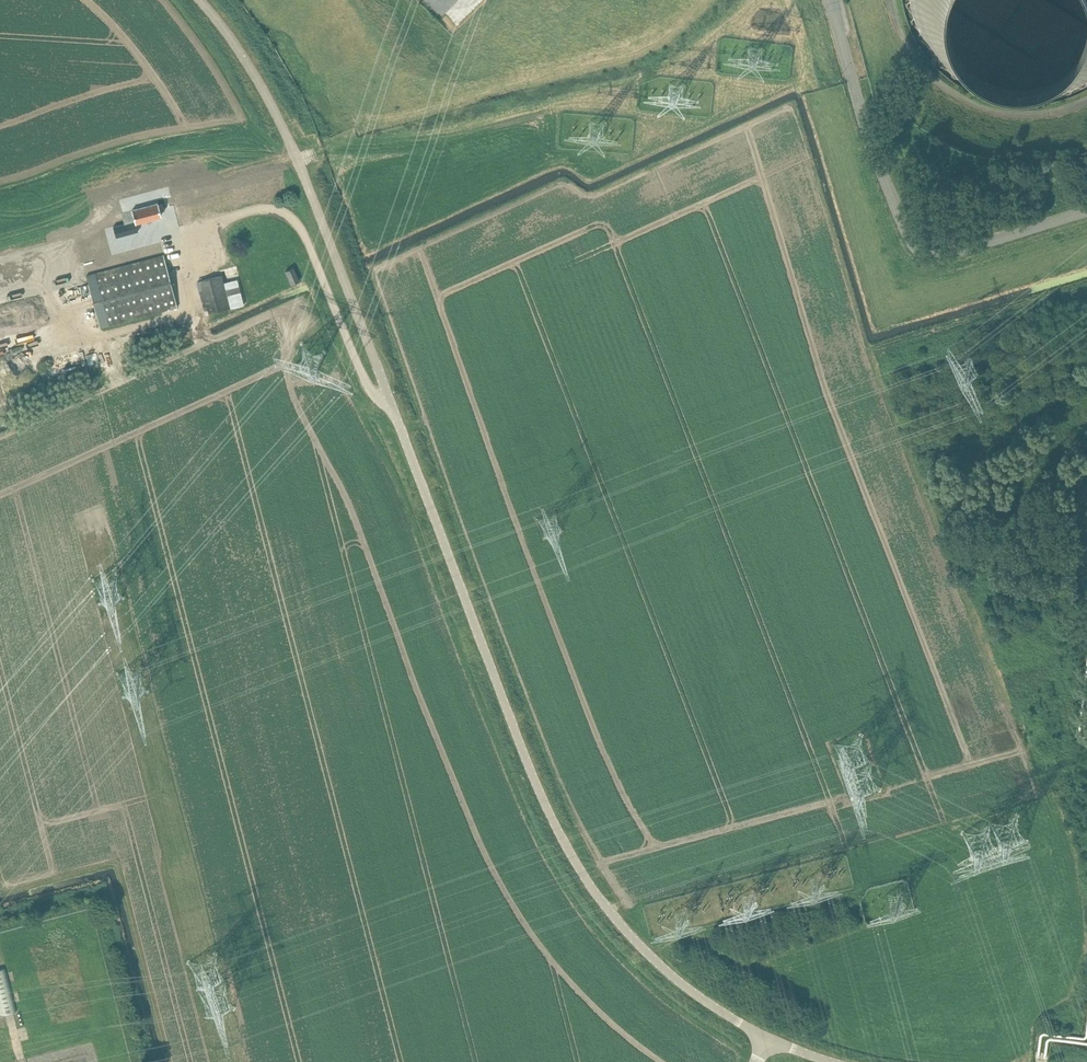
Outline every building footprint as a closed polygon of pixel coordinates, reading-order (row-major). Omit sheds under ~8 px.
[(134,217),(135,223),(161,215),(160,212),(158,205),(158,203),(121,213),(122,220),(134,217)] [(87,276),(101,328),(178,308),(164,256),(87,276)] [(285,271),(291,285),(299,281),(293,268),(285,271)] [(197,282),(206,314),(230,308),(223,283),(221,276),(197,282)] [(237,280),(223,283),(230,308),(244,304),(237,280)] [(0,969),(0,1014),(0,1015),(4,1014),(13,1012),(17,1011),(5,968),(0,969)]
